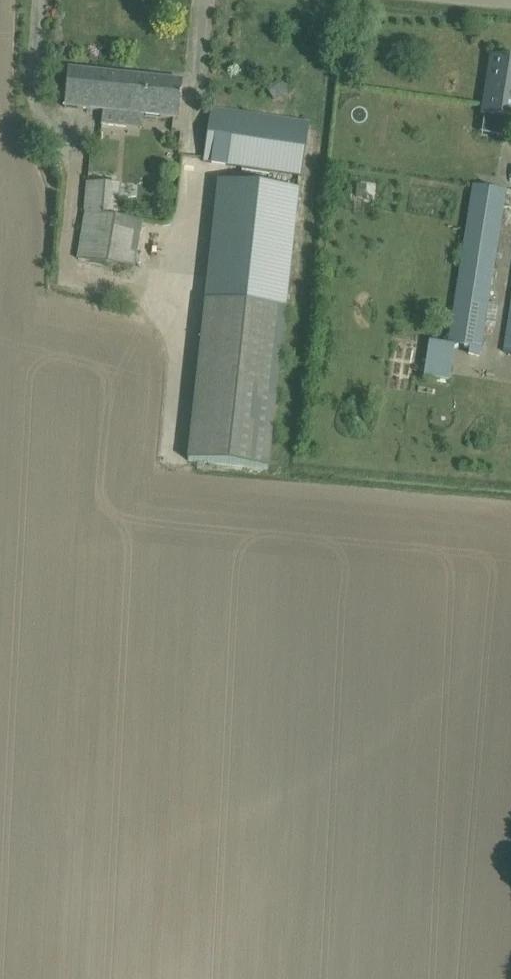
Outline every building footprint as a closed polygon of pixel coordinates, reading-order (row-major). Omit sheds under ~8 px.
[(484,115),(510,119),(510,61),(493,58),(484,115)] [(66,90),(64,107),(104,111),(102,124),(128,127),(130,114),(145,116),(179,119),(181,102),(183,82),(68,70),(66,90)] [(212,110),(205,162),(301,176),(308,123),(212,110)] [(285,309),(299,190),(218,182),(205,302),(285,309)] [(82,210),(78,261),(136,271),(143,222),(119,217),(118,217),(101,215),(104,185),(87,183),(85,210),(82,210)] [(471,206),(449,343),(482,349),(506,191),(496,190),(474,186),(471,206)] [(189,460),(270,467),(285,309),(205,302),(189,460)]
